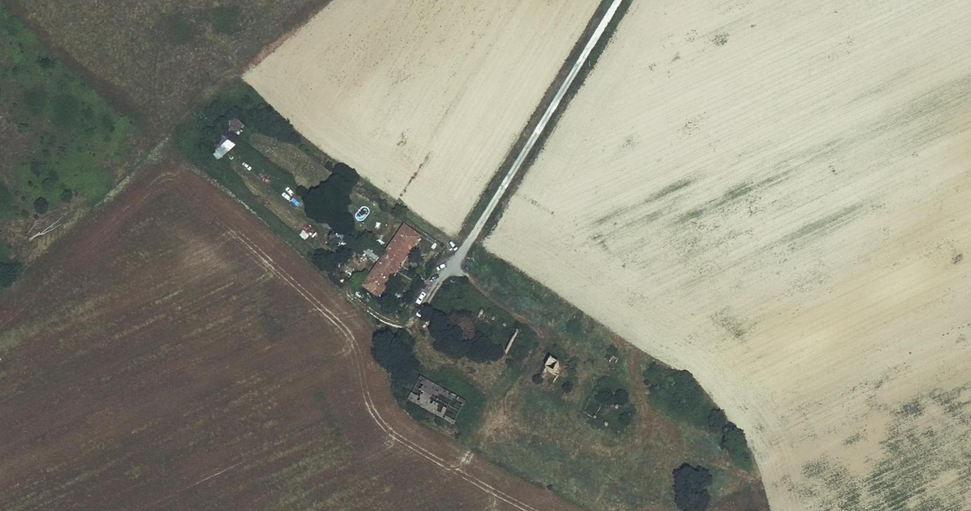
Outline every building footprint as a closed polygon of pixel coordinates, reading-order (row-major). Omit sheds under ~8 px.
[(246,123),(238,113),(220,129),(228,139),(246,123)] [(228,139),(220,129),(203,145),(212,155),(228,139)] [(218,162),(235,146),(229,139),(212,155),(218,162)] [(420,238),(403,228),(384,257),(399,268),(420,238)] [(399,268),(384,257),(364,286),(379,297),(399,268)] [(564,357),(530,337),(511,370),(584,413),(599,389),(559,366),(564,357)] [(619,359),(610,353),(603,364),(612,369),(619,359)] [(679,385),(670,379),(661,391),(670,397),(679,385)] [(465,404),(421,380),(410,400),(454,424),(465,404)]
